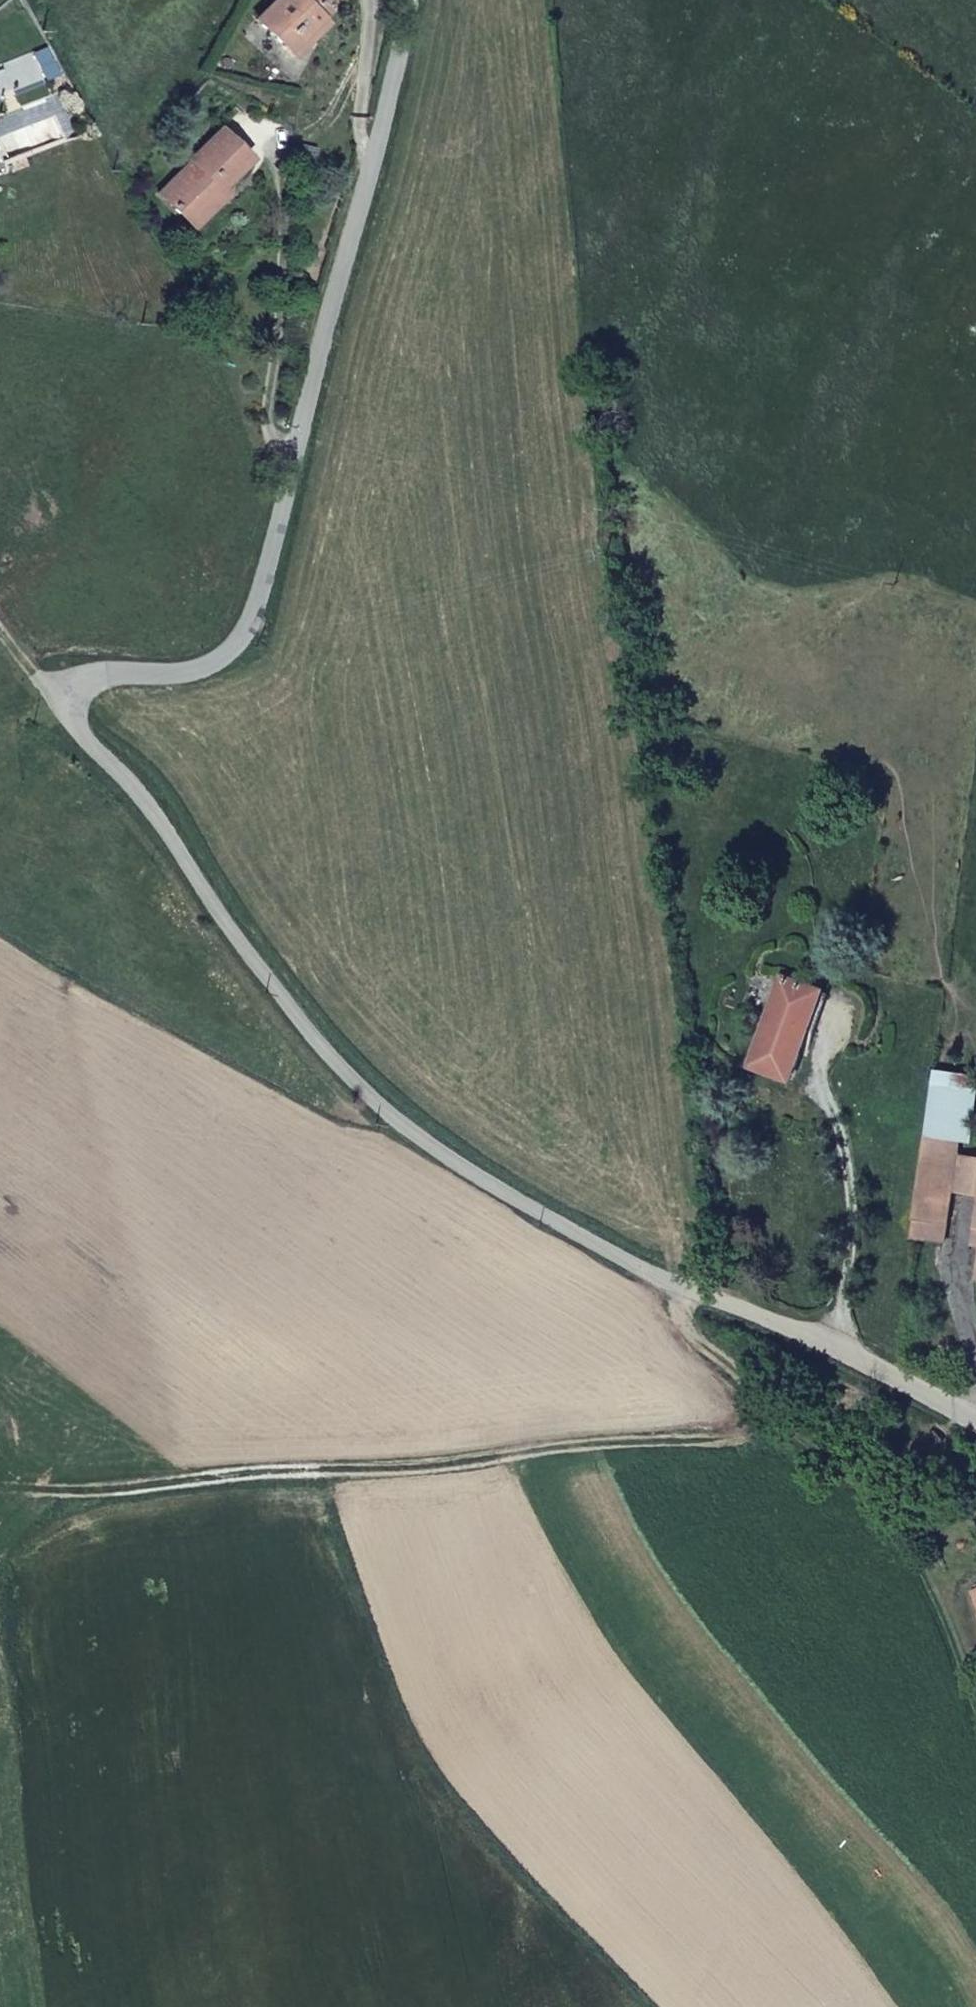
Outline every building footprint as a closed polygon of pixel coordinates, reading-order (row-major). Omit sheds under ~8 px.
[(296,0),(247,0),(271,25),(296,0)] [(277,31),(308,0),(296,0),(271,25),(277,31)] [(209,162),(238,130),(211,104),(203,112),(195,104),(175,125),(181,132),(144,171),(167,192),(180,178),(191,189),(204,176),(194,165),(201,158),(209,162)] [(214,166),(209,162),(201,158),(194,165),(204,176),(214,166)] [(23,159),(11,163),(14,172),(26,168),(23,159)] [(180,178),(167,192),(178,203),(191,189),(180,178)] [(801,1070),(830,980),(791,966),(761,1056),(801,1070)] [(971,1145),(974,1129),(975,1130),(975,1064),(952,1061),(928,1225),(960,1230),(965,1178),(975,1180),(975,1146),(971,1145)]
